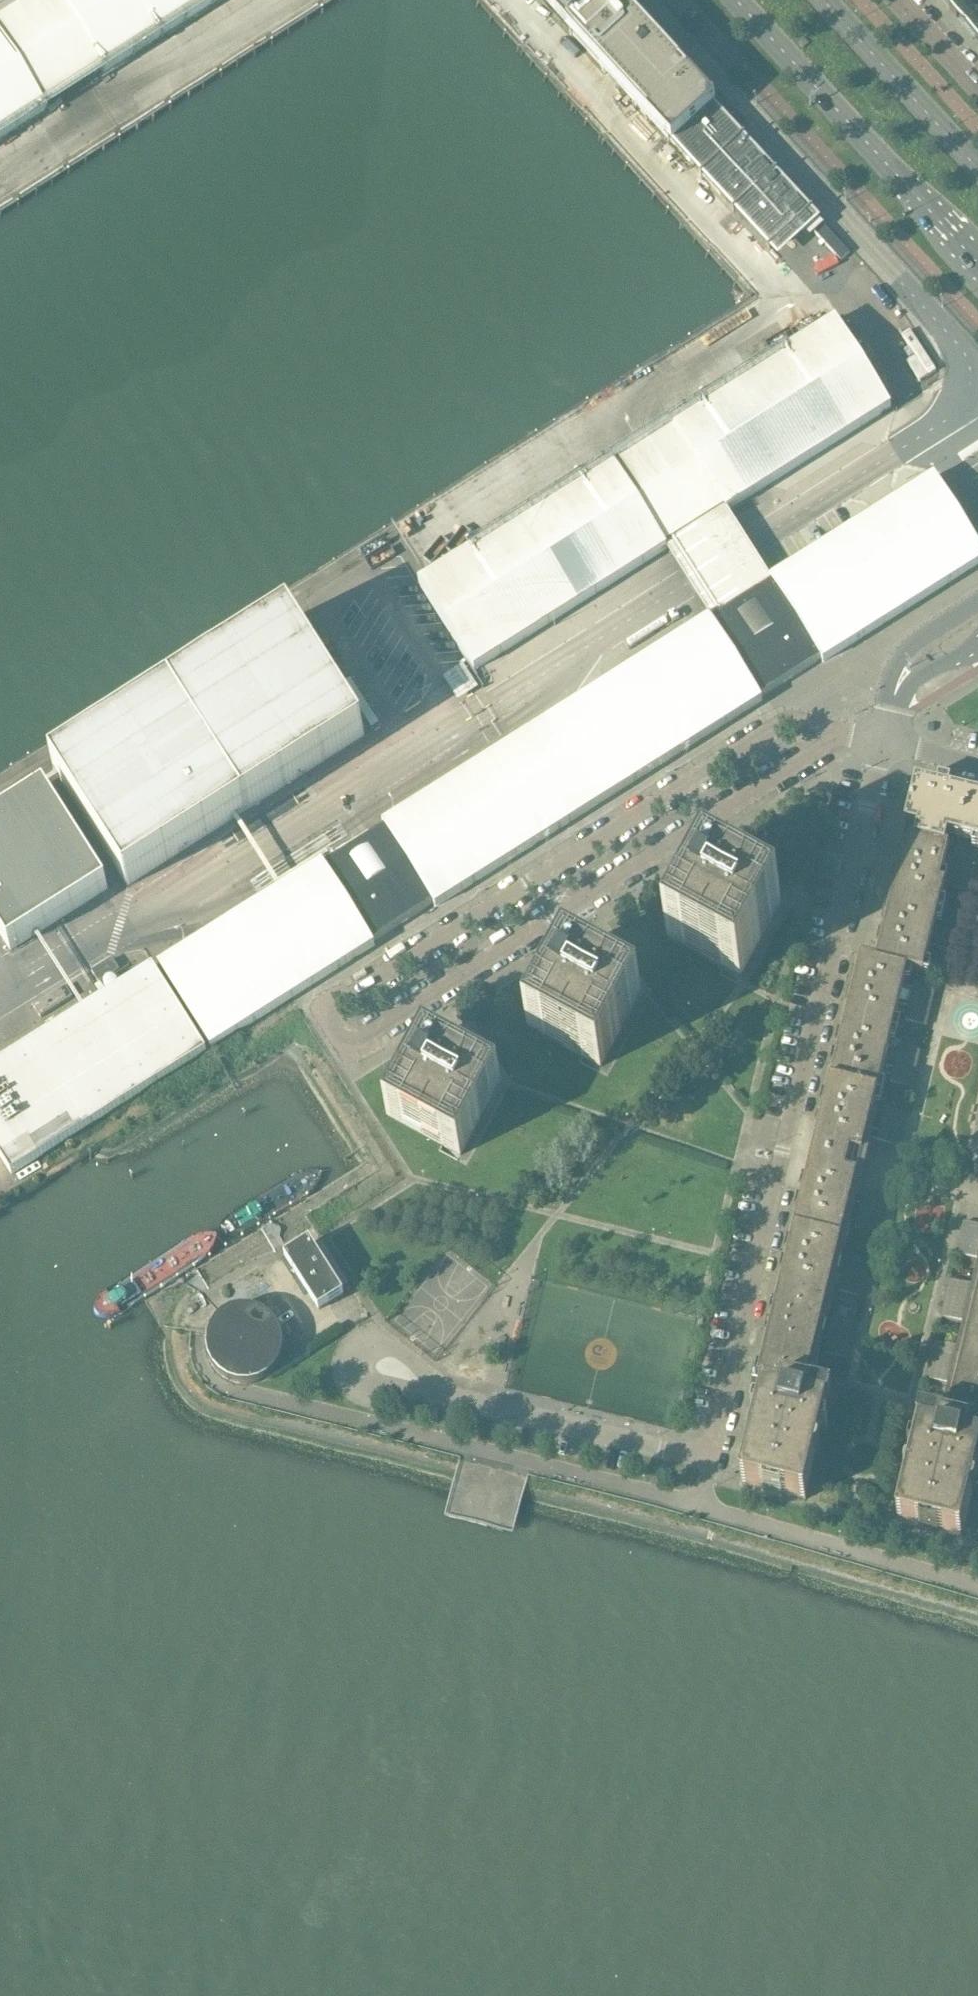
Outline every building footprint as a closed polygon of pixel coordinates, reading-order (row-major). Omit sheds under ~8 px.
[(44,112),(41,108),(100,71),(103,74),(220,0),(32,0),(0,20),(0,140),(44,112)] [(679,68),(680,67),(679,65),(678,67),(674,62),(676,59),(677,60),(678,58),(671,53),(667,49),(663,45),(658,39),(655,34),(655,33),(654,33),(654,34),(653,34),(654,35),(650,37),(646,32),(648,31),(646,30),(645,31),(617,0),(537,0),(538,1),(540,0),(571,34),(570,35),(571,37),(572,36),(603,70),(602,71),(603,72),(605,71),(636,105),(635,106),(636,107),(637,106),(668,140),(667,141),(668,143),(670,142),(701,176),(700,177),(701,178),(702,177),(719,195),(795,194),(776,174),(777,173),(776,171),(775,173),(744,139),(745,137),(744,136),(743,137),(711,103),(713,102),(711,101),(710,102),(679,68)] [(957,17),(977,40),(977,0),(941,0),(957,17)] [(474,671),(667,549),(665,546),(724,509),(726,512),(890,409),(835,320),(670,424),(672,427),(671,428),(613,464),(611,461),(418,583),(474,671)] [(324,866),(323,863),(158,966),(211,1050),(375,946),(373,943),(433,905),(435,908),(763,701),(760,698),(820,660),(822,664),(977,566),(977,546),(934,476),(770,580),(772,583),(771,583),(712,621),(710,618),(520,737),(382,824),(384,828),(324,866)] [(291,620),(172,695),(246,812),(364,737),(291,620)] [(459,699),(479,686),(464,663),(445,676),(459,699)] [(246,812),(172,695),(53,771),(128,887),(246,812)] [(916,782),(906,821),(949,832),(955,833),(954,838),(977,844),(977,797),(916,782)] [(107,890),(46,793),(13,813),(8,805),(0,810),(0,936),(10,952),(107,890)] [(957,850),(949,848),(946,847),(949,832),(906,821),(903,837),(910,839),(903,864),(897,863),(894,874),(901,876),(899,885),(896,884),(892,900),(938,912),(945,887),(968,892),(974,866),(954,861),(957,850)] [(781,905),(712,867),(707,864),(699,880),(666,939),(741,979),(781,905)] [(958,932),(947,929),(935,926),(935,924),(938,912),(892,900),(886,926),(882,925),(879,936),(886,938),(884,947),(881,946),(877,962),(908,969),(907,971),(923,975),(930,947),(953,953),(958,932)] [(601,1068),(641,993),(572,956),(567,953),(556,973),(526,1027),(601,1068)] [(850,1005),(846,1021),(892,1032),(897,1014),(906,1016),(905,1022),(926,1027),(935,990),(914,985),(912,991),(903,989),(907,971),(908,969),(877,962),(861,958),(857,975),(860,976),(858,985),(851,984),(848,995),(855,997),(853,1006),(850,1005)] [(92,973),(99,984),(119,971),(112,960),(92,973)] [(206,1053),(153,967),(0,1064),(0,1157),(12,1176),(206,1053)] [(33,1007),(40,1018),(73,998),(66,986),(33,1007)] [(835,1067),(831,1083),(877,1095),(882,1076),(891,1078),(890,1084),(911,1089),(920,1052),(899,1047),(897,1053),(888,1051),(892,1032),(846,1021),(842,1037),(845,1038),(843,1047),(836,1045),(834,1057),(840,1058),(838,1068),(835,1067)] [(495,1093),(501,1082),(426,1041),(386,1116),(461,1156),(495,1093)] [(877,1095),(831,1083),(827,1100),(830,1100),(828,1110),(821,1108),(818,1119),(826,1121),(823,1130),(820,1130),(813,1157),(849,1165),(851,1155),(862,1158),(867,1140),(897,1147),(905,1115),(884,1110),(882,1116),(873,1113),(877,1095)] [(875,1236),(883,1203),(853,1196),(857,1178),(846,1175),(849,1165),(813,1157),(807,1184),(810,1185),(808,1194),(801,1192),(798,1203),(805,1205),(803,1214),(799,1214),(795,1230),(842,1241),(847,1223),(856,1225),(854,1231),(875,1236)] [(964,1223),(956,1255),(977,1260),(977,1256),(977,1226),(964,1223)] [(784,1276),(780,1292),(827,1303),(831,1285),(841,1287),(839,1293),(860,1298),(869,1261),(848,1256),(847,1262),(838,1260),(842,1241),(795,1230),(792,1246),(795,1247),(793,1256),(786,1255),(783,1266),(790,1268),(788,1277),(784,1276)] [(310,1244),(286,1259),(303,1285),(298,1288),(303,1296),(308,1293),(319,1311),(343,1295),(340,1291),(349,1285),(321,1242),(313,1248),(310,1244)] [(969,1292),(971,1286),(950,1281),(941,1318),(962,1323),(963,1317),(973,1319),(968,1338),(977,1340),(977,1294),(969,1292)] [(827,1303),(780,1292),(777,1308),(780,1309),(778,1318),(771,1317),(768,1328),(775,1329),(773,1339),(769,1338),(759,1381),(770,1383),(804,1393),(805,1393),(816,1347),(826,1349),(824,1355),(845,1360),(854,1323),(833,1318),(832,1324),(823,1322),(827,1303)] [(247,1312),(241,1314),(235,1316),(232,1318),(229,1320),(226,1322),(223,1325),(221,1328),(219,1331),(217,1334),(216,1337),(215,1341),(214,1348),(214,1354),(215,1361),(217,1367),(220,1373),(225,1378),(230,1383),(236,1386),(242,1389),(245,1389),(248,1390),(251,1390),(255,1390),(258,1390),(261,1389),(264,1388),(267,1387),(270,1386),(273,1384),(276,1382),(281,1378),(285,1373),(288,1367),(290,1361),(291,1355),(291,1348),(290,1342),(288,1336),(285,1330),(282,1325),(277,1321),(272,1317),(266,1315),(260,1313),(254,1312),(247,1312)] [(968,1338),(964,1356),(954,1354),(956,1348),(935,1343),(926,1380),(947,1385),(948,1379),(958,1381),(946,1427),(948,1427),(977,1434),(977,1340),(968,1338)] [(804,1393),(770,1383),(767,1393),(764,1392),(741,1485),(805,1500),(828,1407),(830,1408),(832,1398),(830,1398),(830,1397),(813,1393),(810,1403),(806,1402),(803,1397),(804,1393)] [(937,1434),(940,1424),(922,1419),(922,1420),(920,1420),(918,1429),(920,1430),(897,1522),(962,1538),(977,1470),(977,1434),(948,1427),(947,1431),(941,1435),(937,1434)]
